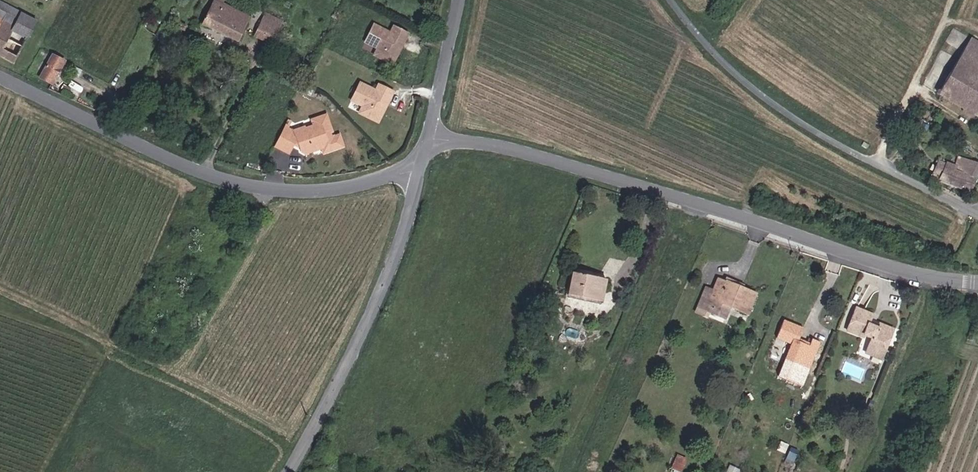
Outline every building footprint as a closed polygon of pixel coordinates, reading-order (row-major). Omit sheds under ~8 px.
[(36,21),(22,14),(27,4),(19,0),(14,0),(0,26),(0,43),(20,54),(36,21)] [(14,0),(0,0),(0,26),(14,0)] [(251,16),(225,3),(226,0),(216,0),(202,29),(237,46),(251,16)] [(22,14),(36,21),(41,11),(27,4),(22,14)] [(259,26),(267,29),(273,16),(266,13),(259,26)] [(267,29),(276,35),(283,22),(273,16),(267,29)] [(391,31),(373,23),(364,42),(378,49),(374,57),(396,67),(411,33),(393,24),(391,31)] [(970,27),(956,48),(977,62),(977,32),(970,27)] [(977,104),(977,62),(956,48),(935,80),(976,107),(977,105),(977,104)] [(41,79),(55,87),(70,62),(56,54),(41,79)] [(377,89),(360,81),(351,100),(364,106),(360,114),(380,124),(395,92),(379,84),(377,89)] [(292,113),(282,133),(290,137),(294,128),(300,131),(301,130),(306,133),(308,140),(313,142),(321,140),(320,137),(326,134),(329,141),(350,134),(346,121),(340,123),(333,101),(309,109),(311,113),(300,117),(292,113)] [(300,131),(294,128),(290,137),(296,140),(300,131)] [(326,134),(320,137),(321,140),(322,144),(329,141),(326,134)] [(964,177),(977,153),(977,150),(959,144),(954,156),(941,150),(934,165),(964,177)] [(566,290),(598,296),(602,276),(570,269),(566,290)] [(745,308),(753,289),(716,274),(712,286),(705,283),(697,303),(723,313),(728,301),(745,308)] [(871,345),(883,348),(894,317),(878,312),(875,319),(864,315),(867,305),(855,302),(848,323),(862,328),(864,326),(871,328),(870,335),(873,339),(871,345)] [(801,333),(797,332),(802,318),(784,311),(777,332),(791,337),(785,353),(792,355),(801,333)] [(807,342),(815,344),(820,331),(811,328),(808,336),(807,342)] [(804,348),(812,351),(815,344),(807,342),(808,336),(801,333),(792,355),(801,358),(804,348)] [(801,358),(809,361),(812,351),(804,348),(801,358)] [(677,454),(675,470),(686,471),(689,456),(677,454)]
